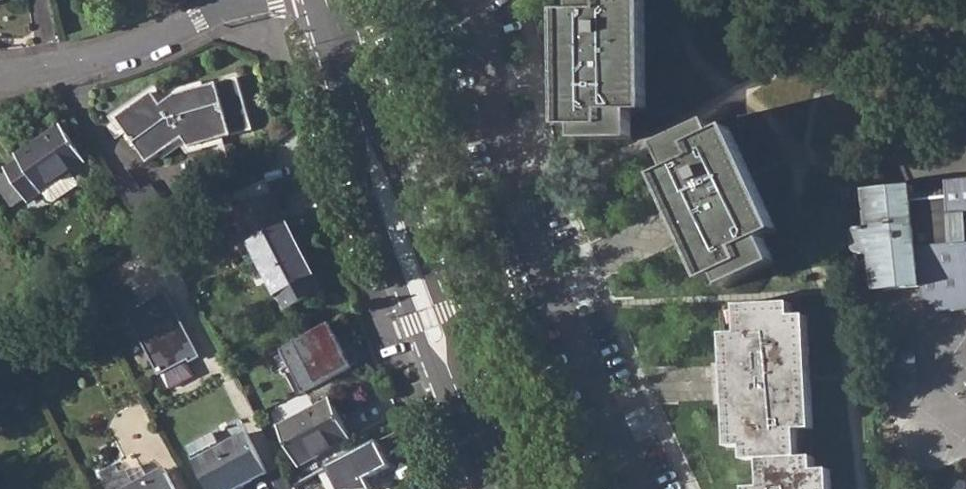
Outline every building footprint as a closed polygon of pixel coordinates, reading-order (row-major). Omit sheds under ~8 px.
[(576,145),(632,144),(631,118),(647,117),(644,5),(630,4),(630,0),(572,0),(573,15),(558,15),(560,129),(575,129),(576,145)] [(191,146),(225,137),(255,129),(242,78),(207,86),(179,94),(163,105),(154,92),(118,117),(127,131),(148,163),(161,154),(184,137),(191,146)] [(154,92),(163,105),(179,94),(207,86),(206,81),(176,88),(165,96),(156,82),(109,115),(123,135),(127,131),(118,117),(154,92)] [(20,155),(23,159),(8,169),(11,172),(0,180),(0,184),(16,207),(29,198),(32,203),(44,194),(72,175),(89,163),(62,125),(20,155)] [(719,276),(725,289),(775,265),(763,240),(778,233),(729,134),(714,142),(707,129),(658,153),(669,175),(656,181),(705,282),(719,276)] [(188,154),(215,147),(226,143),(225,137),(191,146),(184,137),(161,154),(164,159),(182,146),(188,154)] [(72,175),(44,194),(51,204),(56,204),(80,187),(72,175)] [(965,196),(964,187),(911,192),(910,186),(880,189),(880,195),(871,196),(869,187),(857,187),(854,224),(853,237),(852,262),(869,261),(873,298),(912,294),(914,303),(929,317),(965,314),(965,196)] [(854,224),(857,187),(837,190),(841,224),(854,224)] [(236,214),(285,311),(323,291),(274,194),(236,214)] [(843,253),(844,257),(845,257),(848,261),(852,262),(853,237),(845,238),(842,245),(843,253)] [(163,373),(201,353),(170,294),(132,313),(163,373)] [(821,473),(809,473),(809,459),(794,460),(792,432),(810,431),(804,318),(789,319),(788,306),(733,308),(733,333),(721,334),(725,446),(739,445),(740,461),(757,461),(758,486),(741,487),(741,488),(822,488),(821,473)] [(283,348),(307,392),(356,366),(333,322),(283,348)] [(282,428),(301,466),(353,438),(334,401),(282,428)] [(219,442),(222,447),(196,461),(211,488),(237,488),(270,472),(250,433),(241,438),(239,433),(219,442)] [(330,488),(347,488),(394,469),(382,440),(320,466),(330,488)] [(194,456),(196,461),(222,447),(219,442),(194,456)] [(99,472),(104,481),(121,472),(116,463),(99,472)] [(121,472),(104,481),(108,488),(177,488),(167,468),(136,484),(127,468),(121,472)]
